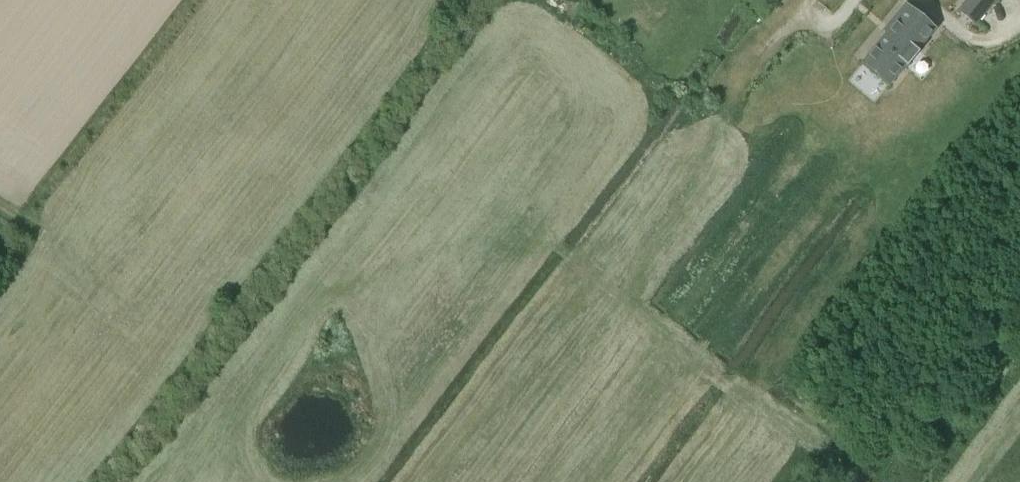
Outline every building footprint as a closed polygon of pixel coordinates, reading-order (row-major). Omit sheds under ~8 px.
[(995,0),(969,0),(959,11),(975,24),(995,0)] [(920,19),(914,14),(916,12),(911,7),(887,36),(867,60),(891,80),(904,65),(908,68),(920,53),(916,50),(935,28),(922,17),(920,19)]
